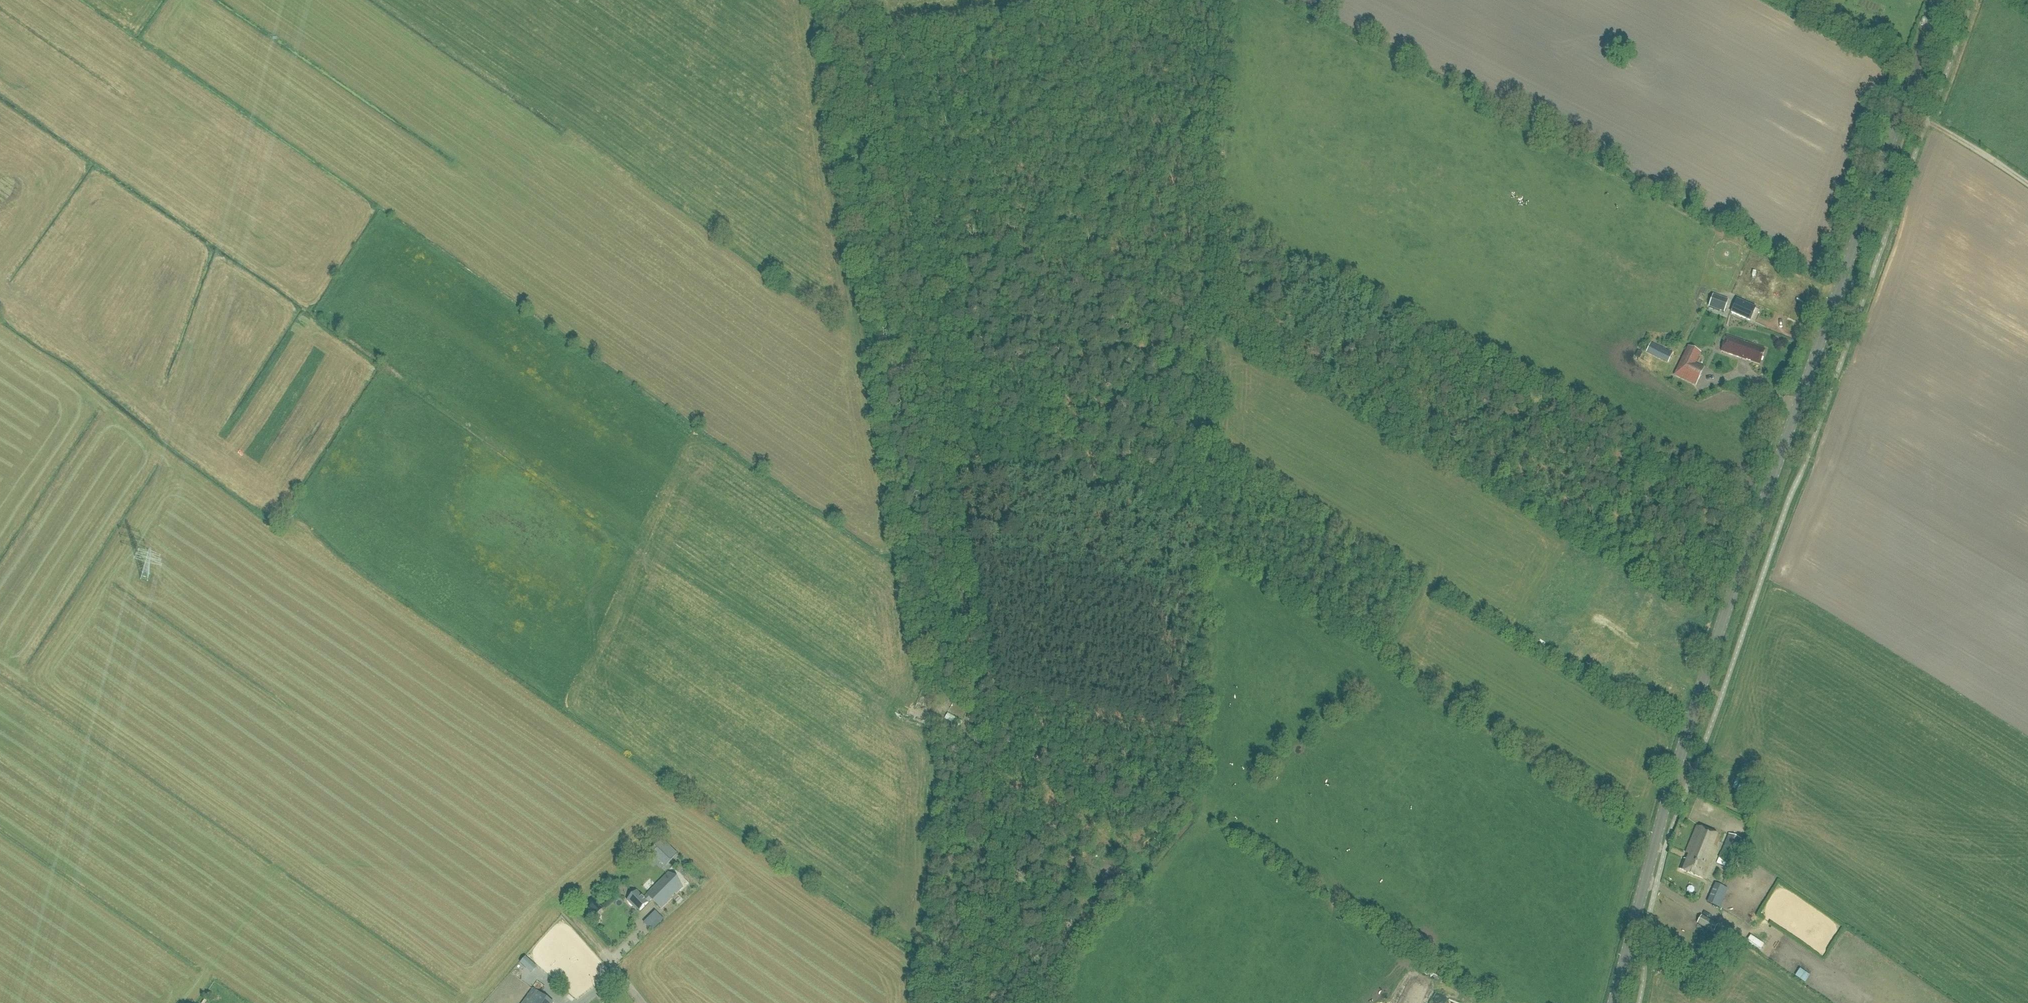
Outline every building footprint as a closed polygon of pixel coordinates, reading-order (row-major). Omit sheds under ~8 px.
[(1712,295),(1708,308),(1724,313),(1728,300),(1712,295)] [(1754,324),(1758,314),(1737,304),(1733,314),(1754,324)] [(1765,350),(1726,337),(1721,351),(1759,365),(1765,350)] [(1651,343),(1646,353),(1667,363),(1672,354),(1651,343)] [(1674,376),(1696,387),(1704,369),(1695,364),(1701,352),(1688,346),(1674,376)] [(1637,631),(1627,625),(1623,631),(1634,637),(1637,631),(1637,630),(1637,631)] [(947,715),(944,720),(959,728),(962,723),(947,715)] [(1686,860),(1684,859),(1680,870),(1703,880),(1721,837),(1697,827),(1686,854),(1688,854),(1686,860)] [(1732,863),(1741,839),(1729,834),(1719,858),(1732,863)] [(665,864),(676,854),(662,840),(652,850),(650,849),(645,854),(652,861),(657,856),(665,864)] [(657,868),(652,870),(657,879),(662,876),(657,868)] [(662,909),(683,887),(668,873),(643,898),(637,892),(627,901),(639,913),(648,903),(652,900),(662,909)] [(1719,909),(1728,889),(1715,884),(1706,903),(1719,909)] [(1697,924),(1709,931),(1713,933),(1718,925),(1702,916),(1697,924)] [(533,989),(523,1002),(553,1002),(533,989)] [(621,997),(626,1002),(633,1002),(636,1001),(628,992),(621,997)] [(1437,994),(1432,1002),(1439,1002),(1442,996),(1437,994)]
